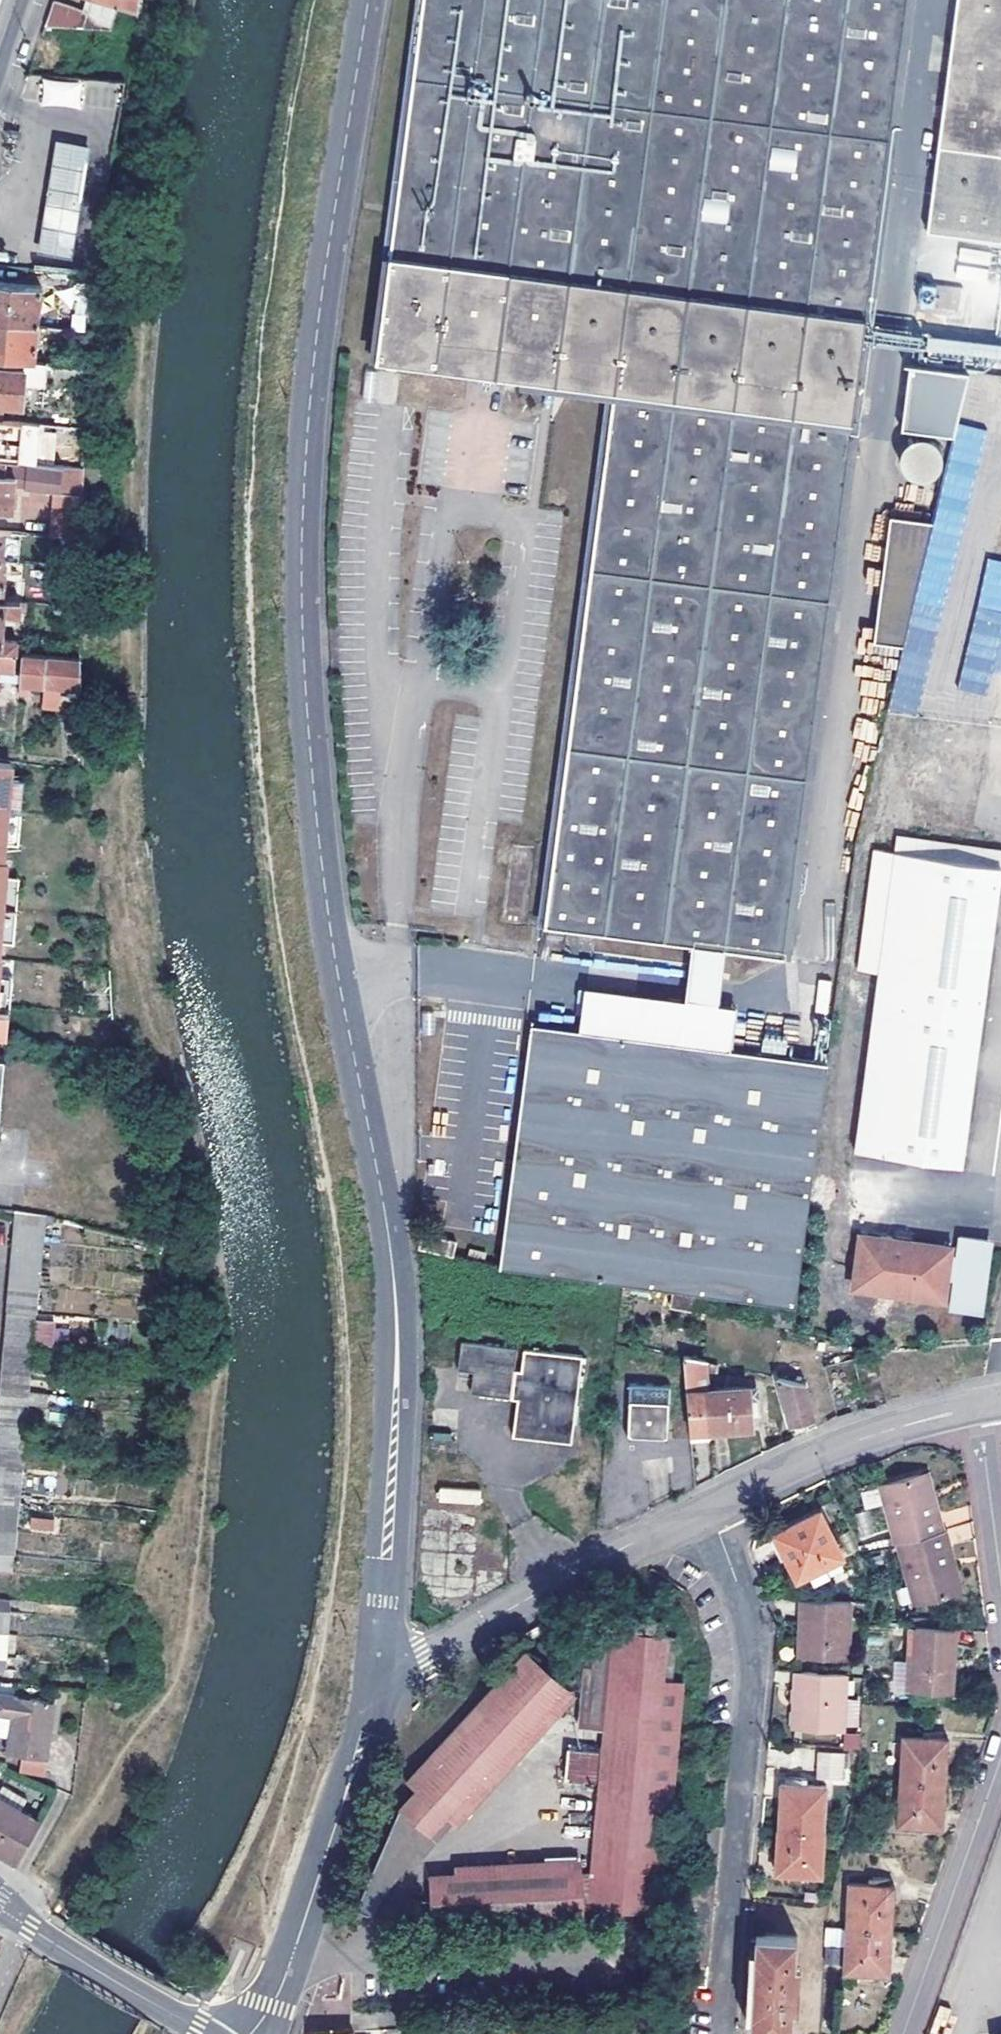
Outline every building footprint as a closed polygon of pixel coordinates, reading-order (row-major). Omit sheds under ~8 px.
[(87,12),(55,1),(44,30),(112,30),(119,4),(141,11),(143,0),(92,0),(87,12)] [(376,360),(615,390),(546,925),(690,944),(725,948),(786,956),(908,0),(420,0),(376,360)] [(927,225),(1000,235),(1000,0),(957,0),(927,225)] [(42,107),(82,107),(82,80),(42,80),(42,107)] [(88,148),(56,143),(42,226),(74,232),(88,148)] [(959,249),(959,260),(988,261),(989,250),(959,249)] [(95,302),(96,274),(73,272),(71,300),(95,302)] [(958,312),(962,289),(921,281),(917,304),(958,312)] [(0,284),(0,321),(37,325),(40,287),(0,284)] [(37,325),(0,321),(0,358),(34,361),(36,336),(37,325)] [(37,325),(36,336),(64,338),(65,327),(37,325)] [(92,365),(58,363),(57,376),(91,378),(92,365)] [(953,435),(969,372),(908,364),(900,428),(953,435)] [(0,367),(0,419),(6,419),(7,402),(26,403),(28,368),(0,367)] [(363,400),(427,405),(425,427),(451,429),(453,408),(463,409),(465,379),(433,377),(433,376),(366,370),(363,400)] [(940,481),(940,445),(904,446),(904,481),(940,481)] [(17,512),(20,485),(30,485),(30,488),(85,492),(87,467),(0,460),(0,510),(17,512)] [(83,531),(84,508),(49,505),(47,528),(83,531)] [(902,644),(930,521),(889,517),(874,642),(902,644)] [(959,689),(987,695),(992,673),(1000,674),(1000,561),(986,558),(959,689)] [(7,601),(9,561),(6,561),(0,561),(0,601),(7,601)] [(22,602),(7,601),(0,601),(0,650),(18,651),(19,638),(4,637),(5,617),(21,618),(22,602)] [(18,651),(0,650),(0,671),(16,671),(18,651)] [(27,653),(24,682),(86,689),(85,658),(27,653)] [(22,775),(7,774),(4,809),(19,810),(22,775)] [(19,810),(4,809),(1,843),(16,844),(19,810)] [(902,824),(900,843),(878,841),(862,961),(884,964),(861,1150),(966,1162),(1000,898),(1000,838),(902,824)] [(2,873),(0,895),(0,908),(14,909),(17,874),(2,873)] [(0,908),(0,943),(11,944),(14,909),(0,908)] [(690,944),(682,999),(584,987),(579,1030),(730,1050),(737,1005),(717,1003),(725,948),(690,944)] [(649,945),(647,956),(681,962),(683,951),(649,945)] [(0,973),(0,1008),(7,1008),(10,974),(0,973)] [(720,1314),(723,1295),(760,1300),(757,1323),(793,1328),(827,1062),(730,1050),(579,1030),(537,1024),(498,1265),(622,1282),(672,1289),(670,1306),(720,1314)] [(12,1209),(0,1365),(0,1573),(15,1574),(43,1213),(34,1211),(12,1209)] [(420,1232),(417,1247),(429,1250),(452,1255),(456,1240),(420,1232)] [(956,1250),(866,1240),(859,1293),(949,1303),(951,1284),(960,1285),(957,1316),(984,1318),(993,1246),(965,1244),(962,1271),(954,1271),(956,1250)] [(468,1248),(466,1258),(484,1262),(486,1252),(468,1248)] [(519,1346),(463,1339),(459,1367),(475,1369),(472,1390),(513,1395),(509,1432),(567,1439),(578,1352),(525,1346),(523,1367),(517,1366),(519,1346)] [(682,1358),(689,1432),(711,1430),(708,1390),(705,1362),(682,1358)] [(804,1384),(776,1378),(788,1423),(811,1419),(804,1384)] [(627,1386),(627,1440),(669,1440),(669,1386),(627,1386)] [(708,1390),(711,1430),(750,1426),(748,1387),(708,1390)] [(927,1470),(920,1473),(932,1515),(940,1513),(927,1470)] [(932,1515),(920,1473),(888,1483),(905,1540),(908,1538),(945,1528),(940,1513),(932,1515)] [(481,1485),(434,1483),(433,1499),(481,1500),(481,1485)] [(861,1493),(864,1508),(881,1505),(879,1489),(861,1493)] [(820,1513),(776,1534),(797,1580),(842,1558),(820,1513)] [(30,1517),(28,1529),(51,1532),(53,1520),(30,1517)] [(926,1598),(957,1589),(945,1545),(952,1542),(948,1527),(945,1528),(908,1538),(926,1598)] [(965,1586),(952,1542),(945,1545),(957,1589),(965,1586)] [(804,1599),(803,1615),(810,1616),(808,1657),(848,1660),(851,1601),(804,1599)] [(455,1871),(429,1873),(429,1897),(430,1919),(658,1908),(667,1796),(675,1796),(684,1678),(665,1677),(669,1630),(661,1629),(661,1615),(634,1613),(635,1627),(595,1624),(593,1664),(584,1664),(582,1687),(579,1726),(604,1727),(591,1871),(582,1871),(581,1858),(455,1864),(455,1871)] [(810,1616),(803,1615),(801,1656),(808,1657),(810,1616)] [(954,1657),(957,1627),(920,1624),(919,1630),(915,1685),(948,1687),(952,1657),(954,1657)] [(908,1684),(915,1685),(919,1630),(913,1630),(908,1684)] [(572,1688),(525,1645),(404,1778),(413,1787),(395,1809),(357,1907),(369,1913),(400,1872),(419,1850),(423,1855),(454,1822),(457,1826),(578,1694),(572,1688)] [(799,1670),(798,1686),(806,1686),(804,1726),(845,1727),(848,1671),(799,1670)] [(806,1686),(798,1686),(796,1726),(804,1726),(806,1686)] [(51,1735),(45,1734),(50,1703),(15,1699),(0,1697),(0,1720),(12,1721),(8,1753),(48,1759),(51,1735)] [(45,1734),(51,1735),(56,1704),(50,1703),(45,1734)] [(861,1742),(862,1731),(848,1731),(847,1742),(861,1742)] [(949,1737),(904,1734),(901,1779),(946,1782),(949,1737)] [(598,1750),(569,1748),(567,1777),(595,1779),(598,1750)] [(817,1749),(816,1776),(842,1776),(843,1750),(817,1749)] [(943,1826),(946,1782),(901,1779),(898,1824),(943,1826)] [(782,1783),(781,1827),(824,1829),(826,1784),(782,1783)] [(41,1823),(0,1799),(0,1846),(21,1858),(41,1823)] [(781,1827),(779,1871),(823,1873),(824,1829),(781,1827)] [(850,1881),(847,1926),(892,1928),(894,1883),(850,1881)] [(416,1924),(430,1923),(430,1919),(429,1897),(412,1898),(393,1926),(416,1924)] [(889,1973),(892,1928),(847,1926),(845,1948),(825,1947),(824,1963),(844,1964),(845,1971),(889,1973)] [(842,1947),(844,1929),(826,1927),(824,1945),(842,1947)] [(796,1935),(757,1932),(754,1980),(752,2031),(792,2033),(796,1935)]
